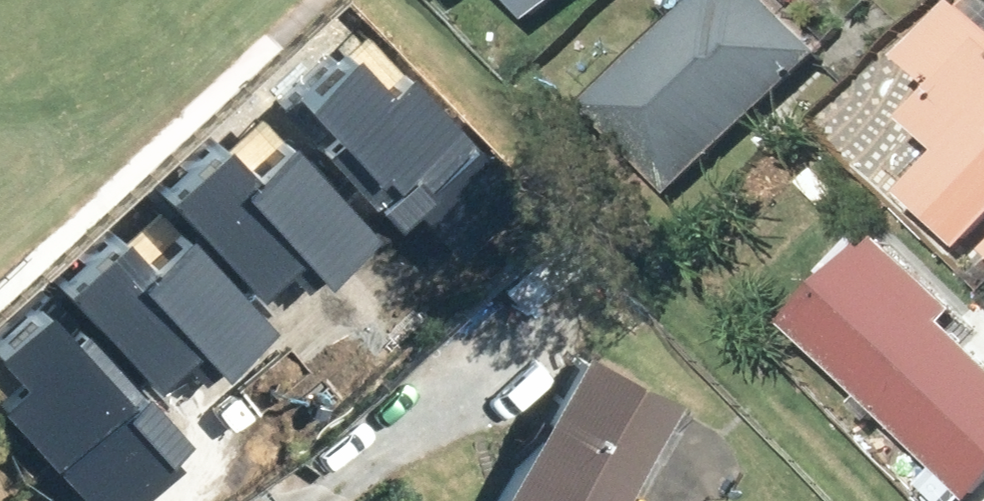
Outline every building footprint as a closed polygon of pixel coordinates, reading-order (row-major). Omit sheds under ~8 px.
[(490,51),(565,0),(454,0),(490,51)] [(828,50),(781,0),(725,0),(604,114),(677,191),(828,50)] [(983,252),(983,0),(975,0),(847,132),(978,258),(983,252)] [(280,113),(396,232),(418,211),(444,238),(505,178),(413,84),(393,104),(343,52),(280,113)] [(232,157),(180,208),(275,305),(318,265),(343,291),(389,244),(304,155),(267,192),(232,157)] [(803,327),(969,497),(983,482),(983,336),(892,241),(803,327)] [(121,248),(68,300),(164,398),(207,356),(232,381),(279,336),(193,248),(156,283),(121,248)] [(94,500),(144,500),(195,459),(91,334),(74,349),(50,320),(4,358),(34,394),(17,408),(94,500)] [(486,500),(617,500),(671,398),(567,345),(486,500)]
